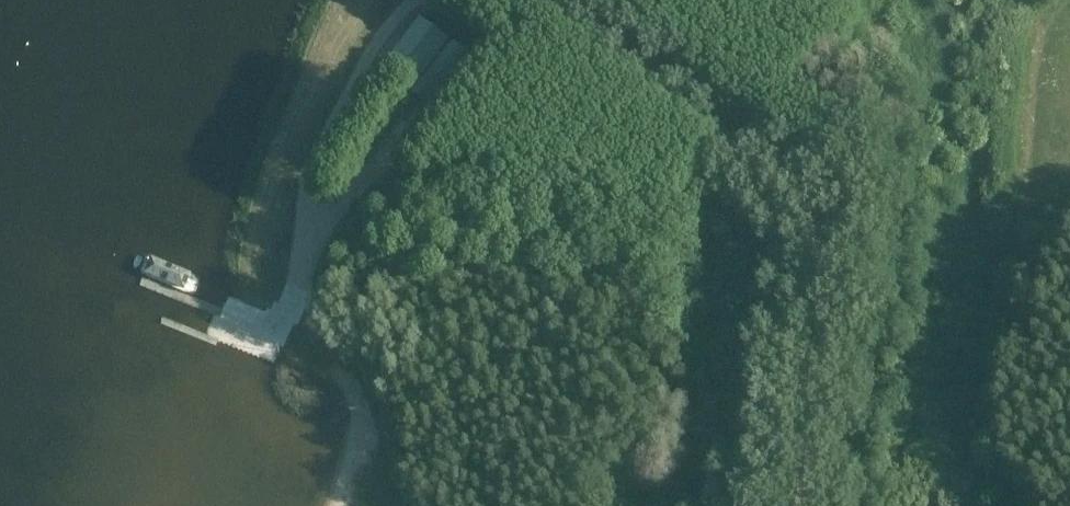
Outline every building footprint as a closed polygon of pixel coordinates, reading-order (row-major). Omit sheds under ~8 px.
[(449,40),(419,17),(386,59),(417,83),(449,40)] [(482,67),(451,42),(410,95),(442,119),(482,67)]
